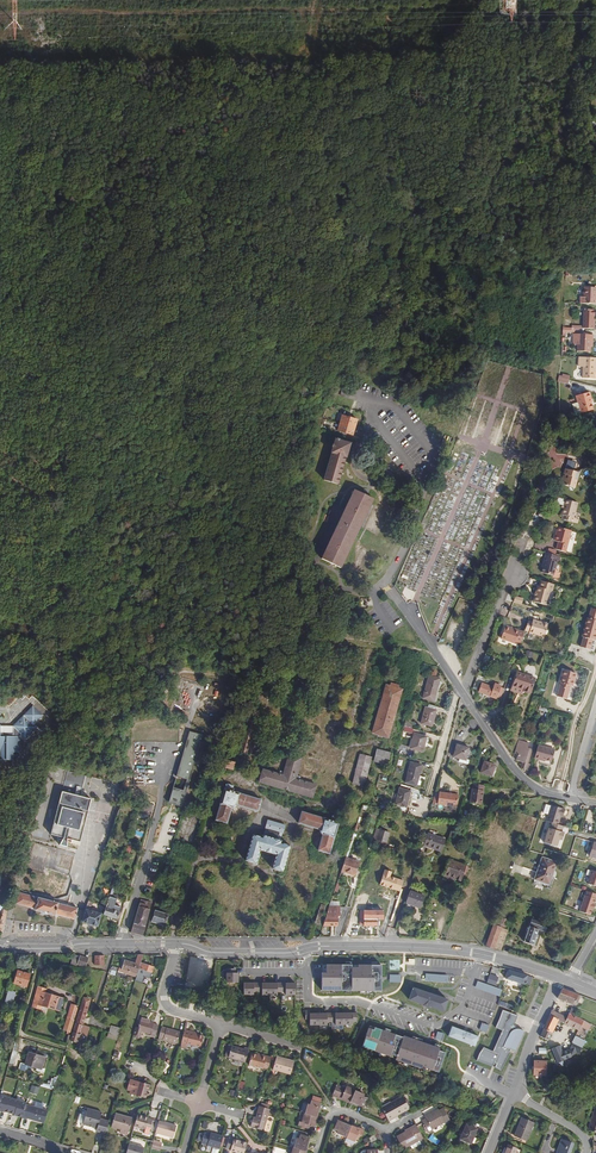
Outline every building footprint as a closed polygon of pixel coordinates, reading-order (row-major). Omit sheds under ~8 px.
[(585,286),(585,298),(582,298),(582,303),(595,303),(595,287),(585,286)] [(595,309),(583,308),(582,327),(595,328),(595,326),(595,320),(595,309)] [(589,344),(590,334),(573,334),(573,343),(577,344),(576,350),(589,351),(589,344)] [(595,378),(595,357),(578,357),(578,365),(583,365),(582,377),(595,378)] [(563,377),(559,376),(559,377),(559,379),(559,381),(568,384),(570,376),(563,374),(563,377)] [(592,410),(589,400),(591,399),(588,392),(575,395),(577,402),(577,403),(578,403),(581,413),(592,410)] [(581,413),(578,403),(577,403),(577,402),(571,404),(573,413),(576,414),(581,413)] [(352,442),(344,440),(347,432),(354,434),(359,418),(342,413),(337,429),(343,431),(340,439),(335,437),(323,479),(340,484),(347,457),(348,457),(352,442)] [(577,487),(582,471),(567,467),(566,473),(568,474),(567,477),(565,477),(563,483),(577,487)] [(342,567),(374,498),(355,489),(323,559),(342,567)] [(577,517),(581,502),(569,499),(567,504),(566,508),(564,513),(566,514),(568,519),(573,520),(574,517),(577,517)] [(569,551),(575,529),(561,525),(560,530),(561,530),(560,534),(559,534),(557,539),(562,540),(559,548),(569,551)] [(559,559),(560,554),(549,551),(546,562),(548,562),(547,565),(545,570),(556,574),(560,559),(559,559)] [(549,603),(553,589),(555,590),(558,583),(544,579),(542,585),(541,585),(536,600),(549,603)] [(595,606),(592,616),(591,615),(585,633),(587,634),(584,644),(592,646),(595,636),(595,637),(595,606)] [(547,634),(550,622),(535,618),(532,630),(547,634)] [(523,640),(527,629),(521,626),(521,627),(507,622),(503,634),(517,639),(517,638),(523,640)] [(577,656),(580,646),(571,643),(568,652),(577,656)] [(575,682),(579,670),(566,666),(562,678),(564,679),(560,692),(569,695),(572,685),(570,684),(571,681),(573,682),(575,682)] [(531,690),(536,675),(518,669),(513,683),(524,687),(524,688),(531,690)] [(438,697),(443,675),(433,673),(427,694),(438,697)] [(390,734),(404,684),(401,683),(401,680),(393,677),(392,681),(388,680),(375,730),(390,734)] [(497,695),(502,682),(496,679),(494,683),(483,679),(479,688),(497,695)] [(552,694),(556,695),(560,683),(556,682),(552,694)] [(434,722),(439,707),(442,707),(443,704),(430,699),(424,720),(434,722)] [(0,752),(0,760),(13,760),(14,752),(20,752),(20,737),(22,735),(26,739),(36,728),(34,726),(43,716),(33,706),(14,726),(14,734),(1,733),(1,725),(0,725),(0,752)] [(415,718),(408,716),(406,722),(405,727),(412,729),(415,718)] [(169,803),(181,807),(203,734),(191,731),(169,803)] [(428,748),(432,734),(421,731),(417,745),(428,748)] [(529,762),(534,747),(528,745),(530,741),(521,738),(516,754),(520,755),(519,759),(523,761),(522,765),(527,767),(529,762)] [(470,760),(474,743),(461,739),(457,752),(464,754),(463,758),(470,760)] [(552,762),(556,747),(540,742),(536,754),(542,756),(541,759),(552,762)] [(393,752),(377,748),(375,758),(374,761),(390,765),(393,752)] [(301,779),(302,775),(298,774),(303,757),(290,753),(285,770),(280,769),(279,773),(263,768),(259,783),(314,798),(318,784),(301,779)] [(372,769),(374,761),(375,758),(360,755),(352,784),(367,788),(372,769)] [(234,769),(236,761),(225,757),(221,768),(227,769),(228,767),(234,769)] [(495,773),(498,762),(487,759),(484,770),(495,773)] [(417,785),(422,765),(411,762),(406,782),(417,785)] [(67,773),(64,788),(71,789),(72,783),(77,784),(76,793),(81,794),(84,776),(67,773)] [(484,800),(487,782),(476,780),(475,784),(473,799),(484,800)] [(262,800),(233,792),(234,787),(226,785),(216,821),(227,824),(231,810),(238,806),(258,812),(262,800)] [(406,808),(408,797),(406,797),(407,789),(400,787),(396,805),(406,808)] [(459,802),(461,791),(442,787),(440,798),(459,802)] [(90,799),(62,792),(51,835),(63,838),(59,845),(67,847),(67,839),(79,842),(90,799)] [(151,810),(151,804),(140,803),(140,813),(145,813),(145,811),(151,810)] [(557,824),(561,815),(562,816),(564,811),(551,807),(546,821),(557,824)] [(329,856),(340,818),(333,816),(332,821),(302,812),(298,825),(320,831),(323,836),(318,852),(329,856)] [(292,847),(282,844),(283,841),(282,840),(284,834),(285,834),(288,826),(268,820),(265,828),(269,829),(267,836),(265,835),(264,839),(254,836),(246,862),(257,865),(261,851),(277,856),(273,869),(284,873),(292,847)] [(387,843),(390,833),(380,830),(377,840),(387,843)] [(441,851),(446,839),(429,833),(424,845),(441,851)] [(45,859),(49,848),(35,844),(32,855),(45,859)] [(62,853),(59,866),(70,870),(74,856),(62,853)] [(401,880),(401,856),(384,856),(383,879),(401,880)] [(356,875),(360,863),(346,858),(342,872),(347,873),(348,872),(356,875)] [(548,884),(556,863),(542,858),(534,879),(548,884)] [(461,880),(466,866),(450,860),(445,875),(461,880)] [(42,892),(59,897),(66,874),(45,867),(43,873),(48,874),(42,892)] [(595,887),(595,871),(591,869),(587,884),(595,887)] [(420,908),(425,896),(410,891),(406,903),(420,908)] [(585,891),(579,913),(591,916),(595,899),(595,894),(585,891)] [(78,909),(20,892),(16,904),(35,910),(56,916),(56,915),(75,920),(78,909)] [(116,900),(110,898),(108,904),(107,907),(104,916),(116,920),(121,907),(115,905),(116,900)] [(150,910),(152,903),(140,899),(131,931),(143,934),(150,910)] [(9,906),(2,904),(0,910),(0,931),(3,931),(9,906)] [(320,922),(326,907),(322,905),(316,921),(320,922)] [(338,925),(338,915),(340,915),(340,905),(330,905),(324,925),(338,925)] [(98,928),(102,914),(86,910),(82,923),(98,928)] [(170,928),(174,916),(155,911),(151,922),(170,928)] [(384,920),(384,911),(361,911),(361,919),(365,919),(365,927),(378,927),(378,920),(384,920)] [(501,946),(506,930),(504,930),(505,927),(504,927),(506,920),(504,919),(500,927),(494,925),(492,925),(484,947),(500,951),(502,946),(501,946)] [(544,933),(546,927),(531,921),(528,927),(538,931),(544,933)] [(533,945),(538,931),(528,927),(523,942),(533,945)] [(85,967),(88,958),(80,956),(80,957),(74,955),(71,963),(77,965),(78,964),(85,967)] [(105,965),(105,955),(95,955),(95,965),(105,965)] [(141,963),(144,955),(138,955),(136,964),(125,960),(123,967),(120,966),(117,977),(122,978),(123,977),(125,978),(125,976),(136,980),(136,978),(141,963)] [(150,979),(154,967),(141,963),(136,978),(140,979),(143,971),(146,972),(145,977),(150,979)] [(326,972),(322,972),(322,978),(322,991),(382,991),(381,981),(381,978),(382,964),(330,964),(327,964),(326,972)] [(237,968),(227,968),(227,982),(239,982),(239,979),(239,973),(237,973),(237,968)] [(27,988),(31,975),(17,970),(12,984),(27,988)] [(525,983),(528,976),(506,970),(504,978),(503,980),(522,985),(523,983),(525,983)] [(448,975),(426,973),(426,981),(448,982),(448,975)] [(490,974),(487,982),(496,986),(499,977),(490,974)] [(503,989),(478,981),(476,988),(500,996),(503,989)] [(294,996),(295,984),(244,982),(244,995),(254,995),(254,992),(262,993),(262,995),(277,995),(277,993),(285,993),(285,996),(294,996)] [(430,993),(413,987),(409,998),(421,1003),(421,1004),(425,1005),(426,1006),(429,1006),(429,1005),(443,1010),(445,1011),(450,1000),(447,999),(430,993)] [(574,1004),(579,994),(561,987),(556,998),(572,1004),(572,1003),(574,1004)] [(60,1012),(63,1000),(46,996),(48,991),(38,989),(33,1010),(42,1012),(43,1008),(60,1012)] [(12,1005),(14,994),(8,993),(5,1004),(12,1005)] [(84,1024),(90,1000),(83,998),(76,1022),(84,1024)] [(70,1034),(78,1006),(71,1004),(63,1032),(70,1034)] [(567,1018),(550,1010),(548,1015),(557,1019),(560,1021),(564,1023),(567,1018)] [(516,1015),(502,1011),(496,1028),(503,1030),(493,1052),(483,1048),(479,1054),(477,1060),(492,1066),(494,1063),(495,1063),(497,1063),(494,1067),(500,1071),(511,1052),(514,1053),(524,1031),(519,1029),(514,1029),(512,1030),(510,1027),(513,1024),(516,1015)] [(357,1012),(309,1013),(309,1020),(309,1026),(327,1026),(327,1022),(336,1022),(336,1025),(352,1025),(352,1021),(357,1021),(357,1012)] [(581,1020),(571,1015),(569,1013),(567,1018),(564,1023),(577,1029),(578,1025),(581,1020)] [(556,1022),(557,1019),(548,1015),(542,1027),(538,1036),(548,1040),(556,1022)] [(141,1020),(139,1028),(135,1027),(133,1036),(135,1038),(138,1039),(140,1038),(142,1033),(150,1035),(150,1036),(155,1038),(155,1036),(159,1025),(149,1022),(141,1020)] [(589,1024),(581,1020),(578,1025),(584,1028),(585,1025),(588,1026),(589,1024)] [(489,1025),(482,1022),(480,1029),(487,1031),(489,1025)] [(84,1045),(89,1028),(74,1024),(70,1042),(78,1044),(77,1048),(83,1050),(84,1045)] [(382,1028),(368,1024),(360,1049),(389,1058),(390,1054),(396,1057),(395,1060),(437,1074),(445,1049),(413,1038),(414,1037),(402,1033),(401,1034),(392,1031),(393,1029),(383,1026),(382,1028)] [(116,1040),(120,1028),(111,1026),(108,1038),(116,1040)] [(184,1035),(178,1033),(179,1031),(165,1027),(162,1038),(181,1044),(184,1035)] [(480,1037),(451,1027),(447,1037),(473,1046),(476,1047),(480,1037)] [(203,1047),(206,1036),(200,1034),(193,1032),(193,1030),(188,1029),(184,1042),(203,1047)] [(445,1033),(438,1031),(436,1038),(442,1040),(445,1033)] [(580,1038),(574,1035),(571,1042),(572,1042),(579,1046),(581,1043),(578,1042),(580,1038)] [(573,1065),(582,1047),(581,1046),(579,1046),(572,1042),(568,1051),(563,1053),(560,1046),(556,1047),(562,1062),(573,1065)] [(13,1071),(18,1046),(14,1045),(8,1070),(13,1071)] [(247,1059),(250,1047),(245,1046),(244,1048),(238,1046),(238,1047),(234,1046),(234,1047),(233,1051),(229,1050),(228,1053),(247,1059)] [(562,1062),(556,1047),(549,1050),(554,1064),(562,1062)] [(41,1070),(45,1057),(28,1052),(24,1065),(31,1067),(41,1070)] [(270,1066),(273,1055),(268,1054),(268,1055),(256,1052),(252,1063),(266,1067),(266,1065),(270,1066)] [(291,1073),(295,1060),(278,1055),(274,1068),(291,1073)] [(544,1075),(545,1061),(533,1061),(532,1074),(544,1075)] [(31,1067),(20,1064),(18,1070),(30,1074),(31,1067)] [(147,1100),(151,1086),(140,1082),(136,1097),(147,1100)] [(366,1097),(367,1095),(351,1087),(349,1090),(340,1085),(335,1097),(344,1101),(345,1099),(366,1109),(370,1099),(366,1097)] [(39,1088),(31,1086),(29,1094),(37,1096),(39,1088)] [(0,1095),(0,1111),(5,1113),(5,1112),(10,1098),(0,1095)] [(396,1117),(411,1109),(405,1097),(393,1104),(392,1102),(382,1108),(391,1123),(397,1119),(396,1117)] [(18,1101),(10,1098),(5,1112),(14,1115),(18,1101)] [(316,1124),(321,1101),(311,1098),(310,1102),(308,1102),(303,1122),(301,1121),(300,1125),(316,1129),(317,1124),(316,1124)] [(26,1103),(18,1101),(14,1115),(14,1116),(22,1118),(26,1105),(26,1103)] [(48,1111),(26,1105),(22,1118),(44,1124),(48,1111)] [(265,1133),(272,1109),(261,1106),(257,1119),(256,1123),(253,1122),(251,1129),(265,1133)] [(593,1107),(586,1129),(595,1132),(595,1108),(593,1107)] [(105,1135),(109,1122),(99,1119),(101,1113),(87,1108),(82,1125),(96,1129),(95,1132),(105,1135)] [(448,1121),(443,1108),(428,1115),(429,1116),(425,1118),(431,1132),(436,1129),(435,1127),(448,1121)] [(129,1132),(133,1119),(117,1114),(114,1127),(129,1132)] [(151,1130),(154,1121),(138,1116),(135,1126),(146,1129),(145,1133),(150,1134),(151,1130)] [(525,1139),(531,1120),(519,1116),(513,1135),(525,1139)] [(361,1141),(366,1130),(362,1127),(361,1129),(341,1120),(336,1129),(339,1130),(338,1133),(347,1137),(356,1141),(357,1139),(361,1141)] [(174,1139),(178,1126),(160,1121),(156,1134),(174,1139)] [(423,1138),(416,1125),(412,1127),(413,1129),(396,1138),(403,1150),(423,1138)] [(472,1146),(478,1131),(467,1126),(461,1142),(472,1146)] [(221,1146),(224,1135),(213,1131),(212,1134),(206,1132),(203,1141),(221,1146)] [(312,1136),(301,1134),(300,1137),(298,1137),(295,1152),(308,1152),(312,1136)] [(376,1141),(373,1135),(368,1139),(371,1144),(376,1141)] [(247,1142),(231,1138),(228,1147),(233,1149),(232,1150),(242,1152),(244,1152),(247,1142)] [(561,1139),(557,1151),(560,1152),(570,1152),(574,1144),(561,1139)] [(129,1143),(126,1152),(142,1152),(144,1148),(129,1143)] [(161,1152),(163,1146),(153,1144),(152,1149),(161,1152)] [(514,1148),(506,1144),(502,1152),(512,1152),(514,1148)]
